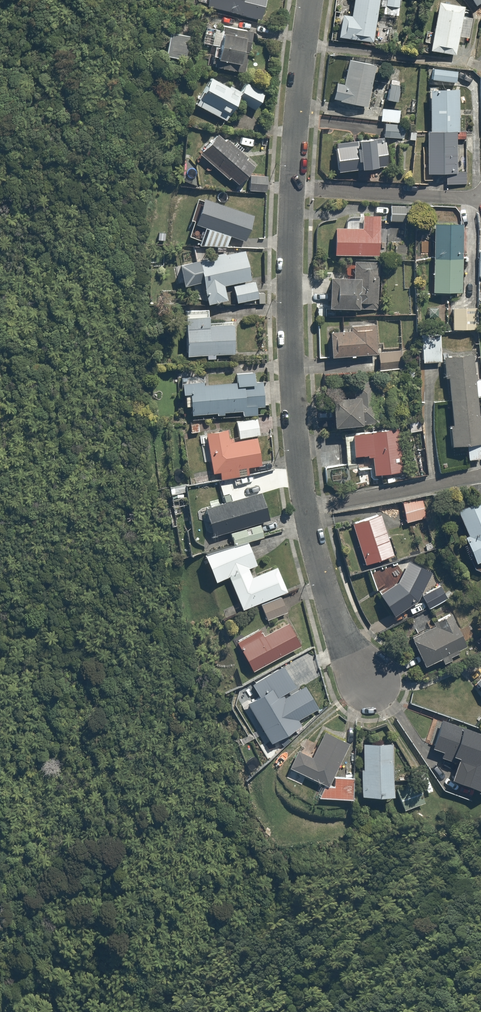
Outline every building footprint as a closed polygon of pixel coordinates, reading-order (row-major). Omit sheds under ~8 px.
[(207,4),(261,19),(267,0),(208,0),(207,4)] [(381,0),(357,0),(354,15),(342,13),(337,37),(373,44),(381,0)] [(465,5),(439,0),(431,51),(456,55),(459,38),(470,39),(474,18),(463,16),(465,5)] [(474,4),(470,7),(477,18),(480,16),(480,0),(471,0),(474,4)] [(208,19),(202,42),(214,46),(209,65),(245,75),(257,32),(208,19)] [(193,37),(173,31),(165,58),(184,64),(193,37)] [(369,108),(380,63),(351,56),(346,76),(340,75),(334,99),(369,108)] [(461,70),(434,67),(432,81),(460,84),(461,70)] [(268,92),(248,81),(241,93),(211,76),(195,104),(227,123),(241,98),(259,108),(268,92)] [(398,84),(391,83),(388,101),(395,102),(398,84)] [(430,130),(460,130),(459,88),(430,89),(430,130)] [(402,110),(383,109),(383,122),(401,123),(402,110)] [(406,125),(386,124),(385,137),(405,138),(406,125)] [(460,130),(430,130),(426,130),(426,173),(449,173),(450,183),(469,183),(469,163),(460,163),(460,140),(467,140),(466,130),(460,130)] [(254,164),(218,135),(202,155),(237,184),(254,164)] [(389,140),(338,141),(339,171),(389,171),(389,140)] [(265,176),(251,176),(251,191),(265,192),(265,176)] [(256,217),(198,197),(186,236),(200,240),(199,245),(227,248),(232,233),(249,238),(256,217)] [(414,206),(393,203),(390,221),(412,224),(414,206)] [(335,230),(334,253),(382,255),(383,217),(362,216),(362,228),(355,228),(355,217),(347,217),(347,230),(335,230)] [(463,223),(436,223),(435,293),(462,293),(463,223)] [(246,248),(181,264),(187,289),(206,285),(211,304),(230,300),(228,291),(236,289),(239,305),(262,300),(256,277),(253,278),(246,248)] [(330,277),(330,309),(379,310),(380,261),(358,261),(357,278),(330,277)] [(476,295),(452,295),(453,329),(477,329),(476,295)] [(211,308),(187,309),(190,358),(234,355),(231,320),(212,321),(211,308)] [(378,355),(376,319),(345,320),(345,332),(334,333),(335,357),(378,355)] [(441,334),(422,335),(424,362),(443,361),(441,334)] [(400,350),(382,351),(382,365),(400,365),(400,350)] [(476,378),(474,353),(444,356),(453,446),(464,445),(466,457),(480,456),(479,443),(480,443),(480,427),(478,399),(480,399),(480,378),(476,378)] [(257,368),(235,371),(236,380),(209,382),(207,369),(178,372),(179,385),(183,385),(185,406),(193,406),(194,414),(242,409),(243,416),(267,413),(264,377),(258,377),(257,368)] [(337,398),(338,424),(381,422),(380,410),(392,410),(391,379),(355,380),(356,397),(337,398)] [(265,416),(236,420),(237,427),(206,431),(212,473),(221,472),(222,478),(260,473),(256,438),(267,436),(265,416)] [(400,427),(352,432),(354,459),(375,457),(377,477),(404,474),(400,427)] [(264,491),(205,505),(213,537),(232,532),(235,544),(266,537),(263,524),(272,522),(264,491)] [(421,497),(401,501),(406,523),(425,518),(421,497)] [(456,509),(477,562),(480,561),(480,500),(456,509)] [(381,514),(353,522),(365,565),(394,557),(381,514)] [(250,542),(207,557),(216,583),(232,577),(242,607),(283,594),(291,591),(282,567),(252,577),(250,570),(258,567),(250,542)] [(434,570),(411,558),(397,581),(380,592),(394,614),(419,598),(434,570)] [(389,562),(370,572),(379,588),(397,579),(389,562)] [(443,583),(422,594),(429,608),(450,597),(443,583)] [(284,594),(260,604),(268,623),(292,613),(284,594)] [(436,626),(413,638),(427,666),(468,645),(450,611),(432,620),(436,626)] [(260,628),(237,640),(252,669),(302,643),(291,622),(265,636),(260,628)] [(285,664),(254,684),(260,694),(248,703),(275,743),(302,724),(296,716),(319,700),(307,682),(300,687),(285,664)] [(480,789),(480,733),(441,718),(431,745),(445,750),(442,758),(457,763),(451,778),(480,789)] [(353,744),(327,728),(312,756),(299,749),(290,765),(324,785),(317,796),(353,799),(355,775),(340,774),(353,744)] [(361,768),(361,797),(394,796),(394,744),(364,744),(364,768),(361,768)] [(419,781),(397,787),(403,808),(425,802),(419,781)]
